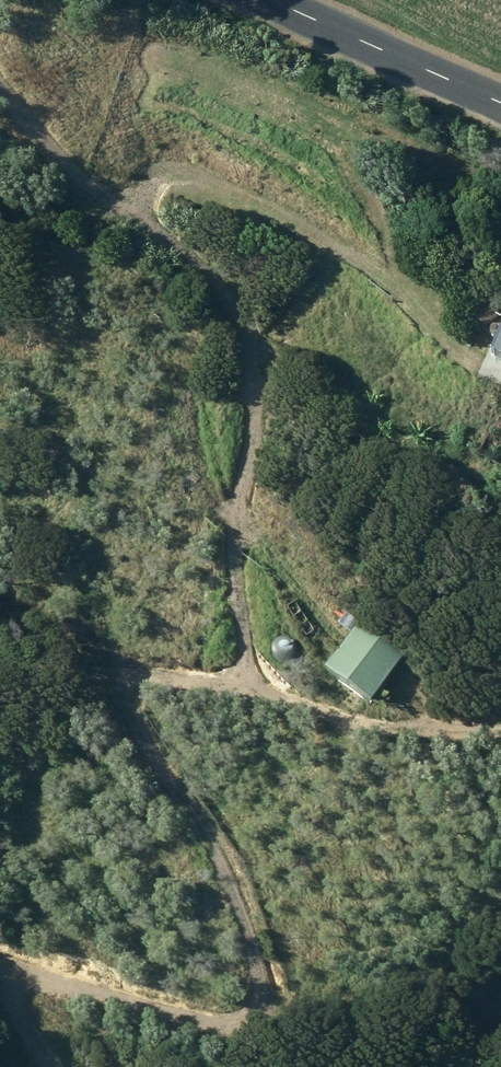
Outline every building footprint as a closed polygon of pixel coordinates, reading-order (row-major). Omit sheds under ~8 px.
[(331,614),(344,624),(353,614),(340,604),(331,614)] [(366,613),(332,663),(377,695),(412,645),(366,613)] [(410,660),(419,671),(427,664),(418,654),(410,660)]
